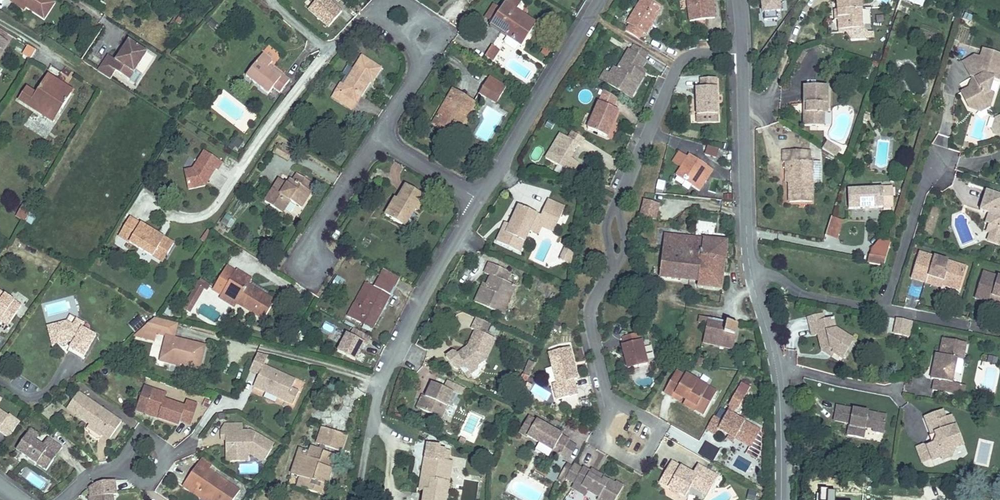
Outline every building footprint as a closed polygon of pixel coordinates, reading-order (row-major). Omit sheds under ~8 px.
[(15,0),(13,0),(12,2),(24,10),(26,7),(15,0)] [(50,0),(15,0),(26,7),(44,19),(55,3),(50,0)] [(307,9),(327,28),(343,11),(330,0),(316,0),(307,9)] [(516,11),(521,3),(517,0),(507,0),(501,10),(493,22),(510,33),(507,37),(522,47),(537,25),(516,11)] [(662,7),(651,0),(642,0),(634,13),(629,21),(627,23),(630,25),(626,31),(639,39),(643,33),(646,34),(662,7)] [(713,2),(709,2),(709,0),(687,0),(690,21),(715,18),(713,2)] [(761,19),(780,17),(778,0),(759,0),(761,19)] [(862,8),(862,0),(836,0),(837,10),(838,20),(838,30),(863,28),(862,8)] [(493,22),(501,10),(493,5),(485,17),(493,22)] [(629,21),(634,13),(627,8),(622,17),(629,21)] [(178,30),(187,17),(180,12),(171,25),(178,30)] [(971,22),(973,17),(965,13),(963,19),(971,22)] [(510,33),(493,22),(490,26),(507,37),(510,33)] [(874,38),(873,32),(868,32),(863,28),(838,30),(839,33),(847,32),(851,39),(874,38)] [(368,43),(371,39),(366,35),(362,39),(368,43)] [(8,42),(0,37),(0,55),(8,42)] [(98,71),(109,78),(110,79),(116,71),(130,80),(136,70),(147,52),(129,40),(116,60),(108,55),(98,71)] [(492,60),(498,50),(492,45),(485,56),(492,60)] [(629,51),(617,70),(617,71),(619,72),(616,78),(610,75),(605,72),(601,79),(622,92),(625,87),(634,93),(644,76),(643,75),(639,73),(641,69),(646,61),(644,60),(648,54),(635,46),(631,52),(629,51)] [(30,59),(35,51),(29,47),(24,55),(30,59)] [(999,77),(999,55),(983,50),(981,58),(975,56),(963,62),(972,78),(974,77),(976,80),(974,86),(969,88),(961,93),(967,104),(974,101),(979,109),(989,104),(984,95),(989,92),(993,79),(999,81),(999,77)] [(800,65),(807,53),(803,51),(796,63),(800,65)] [(281,78),(268,68),(270,65),(273,62),(263,55),(246,76),(269,94),(273,88),(280,93),(290,80),(283,75),(281,78)] [(367,86),(365,85),(368,80),(370,81),(372,83),(381,69),(362,57),(354,69),(349,78),(340,92),(357,102),(367,86)] [(283,75),(270,65),(268,68),(281,78),(283,75)] [(349,78),(354,69),(348,65),(342,74),(346,76),(332,97),(352,110),(357,102),(340,92),(349,78)] [(616,78),(619,72),(617,71),(617,70),(614,68),(610,75),(616,78)] [(136,84),(142,74),(136,70),(130,80),(136,84)] [(73,92),(48,76),(46,79),(56,85),(54,88),(59,91),(61,88),(71,95),(73,92)] [(500,98),(506,87),(489,77),(479,94),(483,96),(487,90),(500,98)] [(718,115),(716,78),(701,79),(701,88),(696,88),(697,115),(718,115)] [(59,115),(71,95),(61,88),(59,91),(54,88),(56,85),(46,79),(36,94),(26,88),(19,100),(45,116),(49,109),(59,115)] [(827,113),(828,86),(804,86),(803,104),(806,104),(806,112),(804,112),(803,126),(824,126),(824,113),(827,113)] [(631,97),(634,93),(625,87),(622,92),(631,97)] [(500,98),(487,90),(483,96),(496,104),(500,98)] [(460,127),(474,103),(453,91),(435,122),(444,128),(449,120),(460,127)] [(614,122),(618,111),(613,109),(617,99),(604,91),(588,129),(607,137),(612,125),(610,125),(612,121),(614,122)] [(979,109),(974,101),(967,104),(969,108),(980,112),(990,107),(994,94),(989,92),(984,95),(989,104),(979,109)] [(54,122),(59,115),(49,109),(45,116),(54,122)] [(997,122),(999,117),(995,119),(992,130),(994,133),(995,135),(999,137),(999,123),(997,122)] [(456,134),(460,127),(449,120),(444,128),(456,134)] [(572,154),(578,145),(580,146),(584,139),(572,132),(568,138),(562,135),(561,134),(546,158),(572,174),(579,163),(573,159),(570,158),(572,154)] [(841,150),(827,142),(822,149),(836,158),(841,150)] [(291,153),(278,146),(274,153),(287,160),(291,153)] [(718,158),(719,148),(707,146),(705,155),(718,158)] [(903,150),(892,151),(893,162),(904,160),(903,150)] [(689,157),(678,151),(669,167),(678,173),(689,157)] [(812,202),(812,181),(812,161),(809,161),(809,151),(783,151),(783,162),(786,162),(786,170),(789,170),(789,183),(789,202),(812,202)] [(218,170),(222,163),(204,152),(193,169),(185,171),(189,190),(205,186),(216,169),(218,170)] [(678,173),(676,176),(699,191),(703,186),(709,175),(713,169),(690,155),(689,157),(678,173)] [(388,174),(398,179),(404,166),(394,161),(388,174)] [(821,181),(820,161),(812,161),(812,181),(821,181)] [(301,208),(311,192),(309,191),(313,185),(297,174),(293,181),(291,179),(287,185),(285,189),(277,184),(265,202),(282,213),(290,201),(301,208)] [(709,175),(703,186),(712,192),(719,182),(709,175)] [(285,189),(287,185),(279,180),(277,184),(285,189)] [(416,212),(425,196),(407,185),(398,200),(396,199),(386,216),(402,225),(412,209),(415,211),(416,212)] [(892,207),(891,187),(883,188),(883,207),(892,207)] [(883,207),(883,188),(848,189),(849,209),(861,208),(865,208),(865,205),(870,205),(870,208),(874,208),(883,207)] [(986,191),(980,210),(989,213),(994,215),(992,221),(990,220),(989,224),(986,232),(989,233),(999,237),(999,196),(986,191)] [(602,202),(606,194),(601,192),(598,200),(602,202)] [(17,215),(23,205),(15,200),(9,211),(17,215)] [(541,215),(541,216),(558,224),(565,208),(548,200),(541,215)] [(657,212),(659,204),(643,200),(639,216),(655,220),(657,212)] [(25,221),(32,210),(23,205),(17,215),(25,221)] [(530,231),(538,214),(519,205),(512,220),(510,225),(508,229),(501,232),(496,242),(520,252),(530,231)] [(405,227),(415,211),(412,209),(402,225),(405,227)] [(32,225),(38,214),(32,210),(25,221),(32,225)] [(992,221),(994,215),(989,213),(985,223),(989,224),(990,220),(992,221)] [(226,226),(232,218),(227,214),(221,223),(226,226)] [(558,224),(541,216),(538,214),(530,231),(538,235),(542,226),(554,232),(558,224)] [(829,217),(825,237),(838,239),(842,219),(829,217)] [(174,244),(130,218),(119,236),(159,260),(164,251),(168,254),(174,244)] [(508,229),(510,225),(505,223),(501,232),(508,229)] [(204,242),(211,232),(209,230),(202,240),(204,242)] [(999,243),(999,237),(989,233),(987,241),(999,245),(999,243)] [(725,259),(727,242),(694,238),(664,235),(662,253),(660,276),(681,279),(684,255),(692,256),(693,256),(701,257),(698,281),(697,287),(722,290),(725,259)] [(887,253),(889,247),(876,244),(873,248),(887,253)] [(884,266),(887,253),(873,248),(869,263),(884,266)] [(565,257),(568,250),(565,249),(559,260),(564,262),(566,258),(565,257)] [(572,265),(574,253),(568,250),(565,257),(566,258),(564,262),(572,265)] [(163,262),(168,254),(164,251),(159,260),(163,262)] [(959,290),(966,267),(919,253),(914,267),(929,272),(928,276),(944,281),(945,279),(949,280),(947,287),(959,290)] [(698,281),(701,257),(693,256),(692,256),(684,255),(681,279),(698,281)] [(491,276),(487,285),(485,289),(482,288),(475,303),(498,313),(505,298),(510,300),(516,287),(506,282),(510,272),(489,263),(485,273),(491,276)] [(275,301),(268,296),(266,298),(248,287),(251,282),(252,279),(237,270),(236,272),(227,266),(213,290),(221,295),(220,298),(235,307),(237,304),(264,320),(275,301)] [(944,281),(928,276),(929,272),(914,267),(911,278),(942,288),(943,285),(947,287),(949,280),(945,279),(944,281)] [(378,315),(385,302),(387,303),(391,296),(400,279),(383,270),(374,287),(362,308),(355,304),(354,304),(347,317),(360,323),(363,318),(375,324),(376,324),(380,316),(378,315)] [(991,290),(995,276),(983,273),(978,287),(991,290)] [(339,295),(344,279),(336,276),(330,293),(339,295)] [(995,276),(991,290),(993,291),(992,296),(999,299),(999,278),(995,276)] [(210,286),(199,279),(196,284),(204,289),(207,292),(210,286)] [(912,281),(904,305),(915,309),(924,286),(912,281)] [(270,293),(251,282),(248,287),(266,298),(268,296),(270,293)] [(362,308),(374,287),(366,283),(355,304),(362,308)] [(195,303),(204,289),(196,284),(188,299),(195,303)] [(988,302),(991,290),(978,287),(975,298),(988,302)] [(992,296),(993,291),(991,290),(988,302),(999,306),(999,299),(992,296)] [(0,291),(0,316),(10,323),(21,306),(0,291)] [(503,315),(510,300),(505,298),(498,313),(503,315)] [(190,313),(195,303),(188,299),(182,309),(190,313)] [(380,316),(387,303),(385,302),(378,315),(380,316)] [(170,317),(176,308),(170,305),(165,314),(170,317)] [(809,325),(824,321),(823,314),(807,318),(809,325)] [(0,316),(0,321),(8,326),(10,323),(0,316)] [(707,325),(708,319),(699,317),(699,323),(707,325)] [(200,368),(206,346),(174,338),(177,324),(155,318),(134,336),(155,341),(156,334),(166,336),(160,361),(169,363),(170,360),(180,362),(180,364),(200,368)] [(375,324),(363,318),(360,323),(372,330),(375,324)] [(485,360),(495,338),(486,334),(491,324),(477,318),(471,329),(475,330),(468,346),(471,347),(469,350),(465,348),(457,355),(453,353),(446,357),(454,368),(458,370),(467,368),(476,362),(478,365),(485,360)] [(96,335),(82,327),(85,323),(77,319),(73,325),(66,321),(54,325),(59,344),(68,341),(69,339),(73,342),(72,344),(70,348),(84,357),(96,335)] [(714,334),(717,320),(708,319),(707,325),(705,332),(714,334)] [(836,330),(833,319),(824,321),(827,331),(836,330)] [(910,337),(913,322),(897,319),(895,334),(910,337)] [(732,349),(735,336),(737,325),(717,320),(714,334),(705,332),(703,343),(732,349)] [(842,359),(853,340),(836,330),(827,331),(824,321),(809,325),(812,336),(818,335),(822,351),(831,349),(834,351),(833,354),(842,359)] [(558,331),(561,325),(555,322),(552,328),(558,331)] [(59,344),(54,325),(47,326),(52,345),(59,344)] [(371,338),(353,328),(350,335),(365,343),(364,344),(367,345),(371,338)] [(648,365),(640,333),(623,337),(625,345),(622,345),(625,357),(627,356),(628,359),(626,360),(628,370),(648,365)] [(355,361),(364,344),(365,343),(350,335),(347,334),(338,351),(355,361)] [(952,383),(957,359),(963,360),(967,343),(947,339),(943,355),(940,355),(937,354),(936,357),(931,379),(935,380),(933,391),(958,396),(961,385),(952,383)] [(573,380),(577,379),(574,366),(571,367),(570,363),(573,362),(570,347),(549,352),(553,368),(556,384),(559,392),(575,388),(573,380)] [(84,357),(70,348),(68,351),(83,359),(84,357)] [(833,354),(834,351),(831,349),(822,351),(832,357),(833,354)] [(291,389),(295,380),(264,366),(268,356),(258,353),(250,371),(259,375),(254,386),(266,392),(267,390),(279,395),(278,398),(293,404),(299,392),(291,389)] [(530,378),(536,364),(530,361),(524,375),(530,378)] [(477,369),(478,365),(476,362),(467,368),(471,373),(477,369)] [(426,395),(437,373),(424,367),(414,390),(426,395)] [(556,384),(553,368),(545,369),(549,385),(553,384),(556,384)] [(716,392),(686,375),(685,376),(676,371),(664,392),(673,397),(675,394),(676,392),(682,395),(681,397),(683,398),(686,400),(697,406),(695,410),(704,415),(716,392)] [(575,381),(579,396),(586,394),(582,379),(575,381)] [(441,419),(453,392),(432,383),(426,397),(421,409),(441,419)] [(464,396),(467,390),(461,387),(457,393),(464,396)] [(190,425),(197,405),(187,401),(185,407),(165,400),(166,394),(152,389),(145,410),(159,415),(158,418),(179,425),(180,421),(190,425)] [(753,426),(732,414),(735,408),(738,410),(746,396),(737,391),(729,405),(731,406),(722,421),(714,417),(706,429),(715,435),(719,429),(728,435),(732,437),(735,439),(744,443),(753,426)] [(76,414),(87,398),(79,392),(68,408),(76,414)] [(421,409),(426,397),(423,396),(417,408),(421,409)] [(110,438),(122,422),(87,398),(76,414),(90,424),(103,433),(110,438)] [(697,406),(686,400),(684,405),(694,411),(695,410),(697,406)] [(865,428),(866,424),(885,427),(887,416),(837,406),(834,421),(850,424),(848,436),(863,439),(865,428)] [(159,415),(145,410),(144,413),(158,418),(159,415)] [(0,411),(0,429),(8,417),(0,411)] [(945,418),(942,411),(925,418),(927,425),(945,418)] [(562,436),(562,435),(551,428),(550,431),(546,429),(548,427),(536,420),(536,421),(528,417),(519,433),(527,437),(528,436),(553,451),(552,451),(560,456),(569,440),(562,436)] [(963,446),(955,427),(949,429),(946,420),(945,418),(927,425),(931,435),(932,436),(935,434),(937,438),(934,444),(932,445),(927,447),(932,461),(942,457),(943,460),(951,457),(955,448),(963,446)] [(955,427),(952,418),(946,420),(949,429),(955,427)] [(103,433),(90,424),(86,429),(90,432),(90,434),(97,438),(100,438),(103,433)] [(883,433),(885,427),(866,424),(865,428),(873,429),(872,431),(883,433)] [(750,447),(760,430),(753,426),(744,443),(750,447)] [(341,451),(346,435),(323,427),(317,444),(320,445),(325,446),(341,451)] [(36,441),(40,435),(31,429),(27,434),(36,441)] [(263,462),(273,444),(260,436),(258,439),(246,439),(246,442),(242,442),(242,431),(222,431),(222,440),(227,440),(231,440),(231,445),(227,445),(227,462),(240,462),(240,454),(247,454),(250,454),(263,462)] [(258,439),(260,436),(251,431),(243,431),(242,431),(242,442),(246,442),(246,439),(258,439)] [(46,471),(63,448),(48,438),(43,445),(36,441),(27,434),(16,450),(46,471)] [(445,471),(442,471),(444,461),(441,461),(443,450),(439,449),(440,447),(428,445),(425,458),(421,479),(426,480),(424,491),(423,499),(446,499),(449,479),(444,478),(445,471)] [(324,496),(335,461),(332,460),(333,455),(324,451),(323,454),(318,452),(318,450),(310,447),(308,453),(300,450),(292,475),(289,485),(297,487),(303,489),(324,496)] [(448,462),(450,452),(445,452),(445,450),(443,450),(441,461),(444,461),(448,462)] [(209,470),(213,464),(203,457),(197,466),(207,473),(209,470)] [(449,479),(452,463),(448,462),(444,461),(442,471),(445,471),(444,478),(449,479)] [(685,497),(691,486),(695,480),(711,488),(718,476),(698,465),(693,474),(687,470),(685,474),(680,471),(682,467),(672,461),(659,483),(671,490),(679,494),(685,497)] [(570,471),(572,467),(567,464),(561,473),(567,476),(570,471)] [(623,486),(616,482),(615,484),(608,480),(608,481),(603,479),(604,477),(601,475),(596,477),(596,478),(589,474),(590,472),(583,468),(582,470),(574,465),(572,467),(570,471),(567,476),(566,478),(575,483),(576,482),(589,490),(588,491),(599,497),(597,499),(616,499),(623,486)] [(209,470),(207,473),(197,466),(186,482),(191,480),(195,487),(194,488),(197,490),(200,493),(203,494),(206,496),(207,495),(213,496),(214,497),(212,499),(234,499),(240,491),(209,470)] [(601,475),(592,470),(590,472),(589,474),(596,478),(596,477),(601,475)] [(195,487),(191,480),(186,482),(183,486),(204,499),(212,499),(214,497),(213,496),(207,495),(206,496),(203,494),(200,493),(197,490),(194,488),(195,487)] [(711,488),(695,480),(691,486),(707,495),(711,488)] [(588,491),(589,490),(576,482),(575,483),(572,488),(585,495),(588,491)] [(757,492),(749,491),(747,499),(748,499),(755,499),(757,492)]
